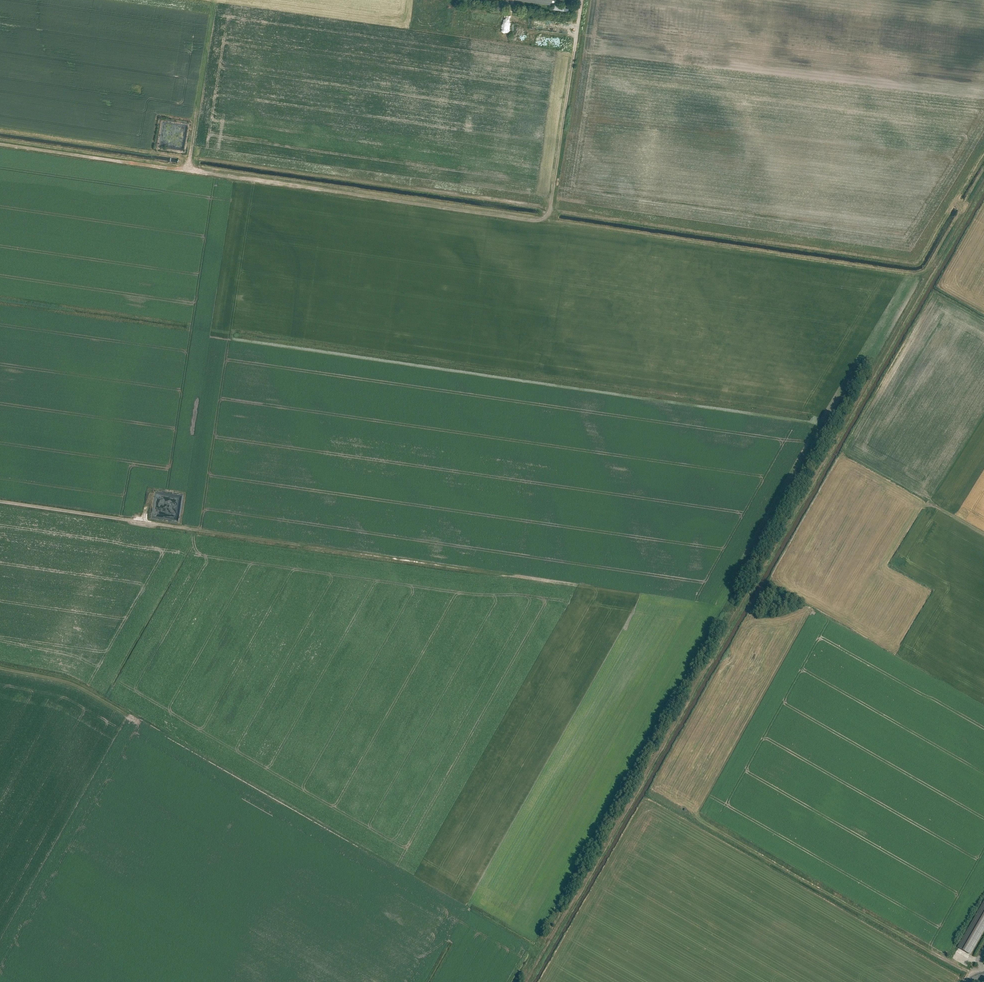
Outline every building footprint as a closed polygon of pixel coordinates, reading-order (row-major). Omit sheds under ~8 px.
[(504,17),(501,30),(509,32),(512,19),(504,17)] [(958,947),(972,955),(983,934),(983,900),(958,947)]
